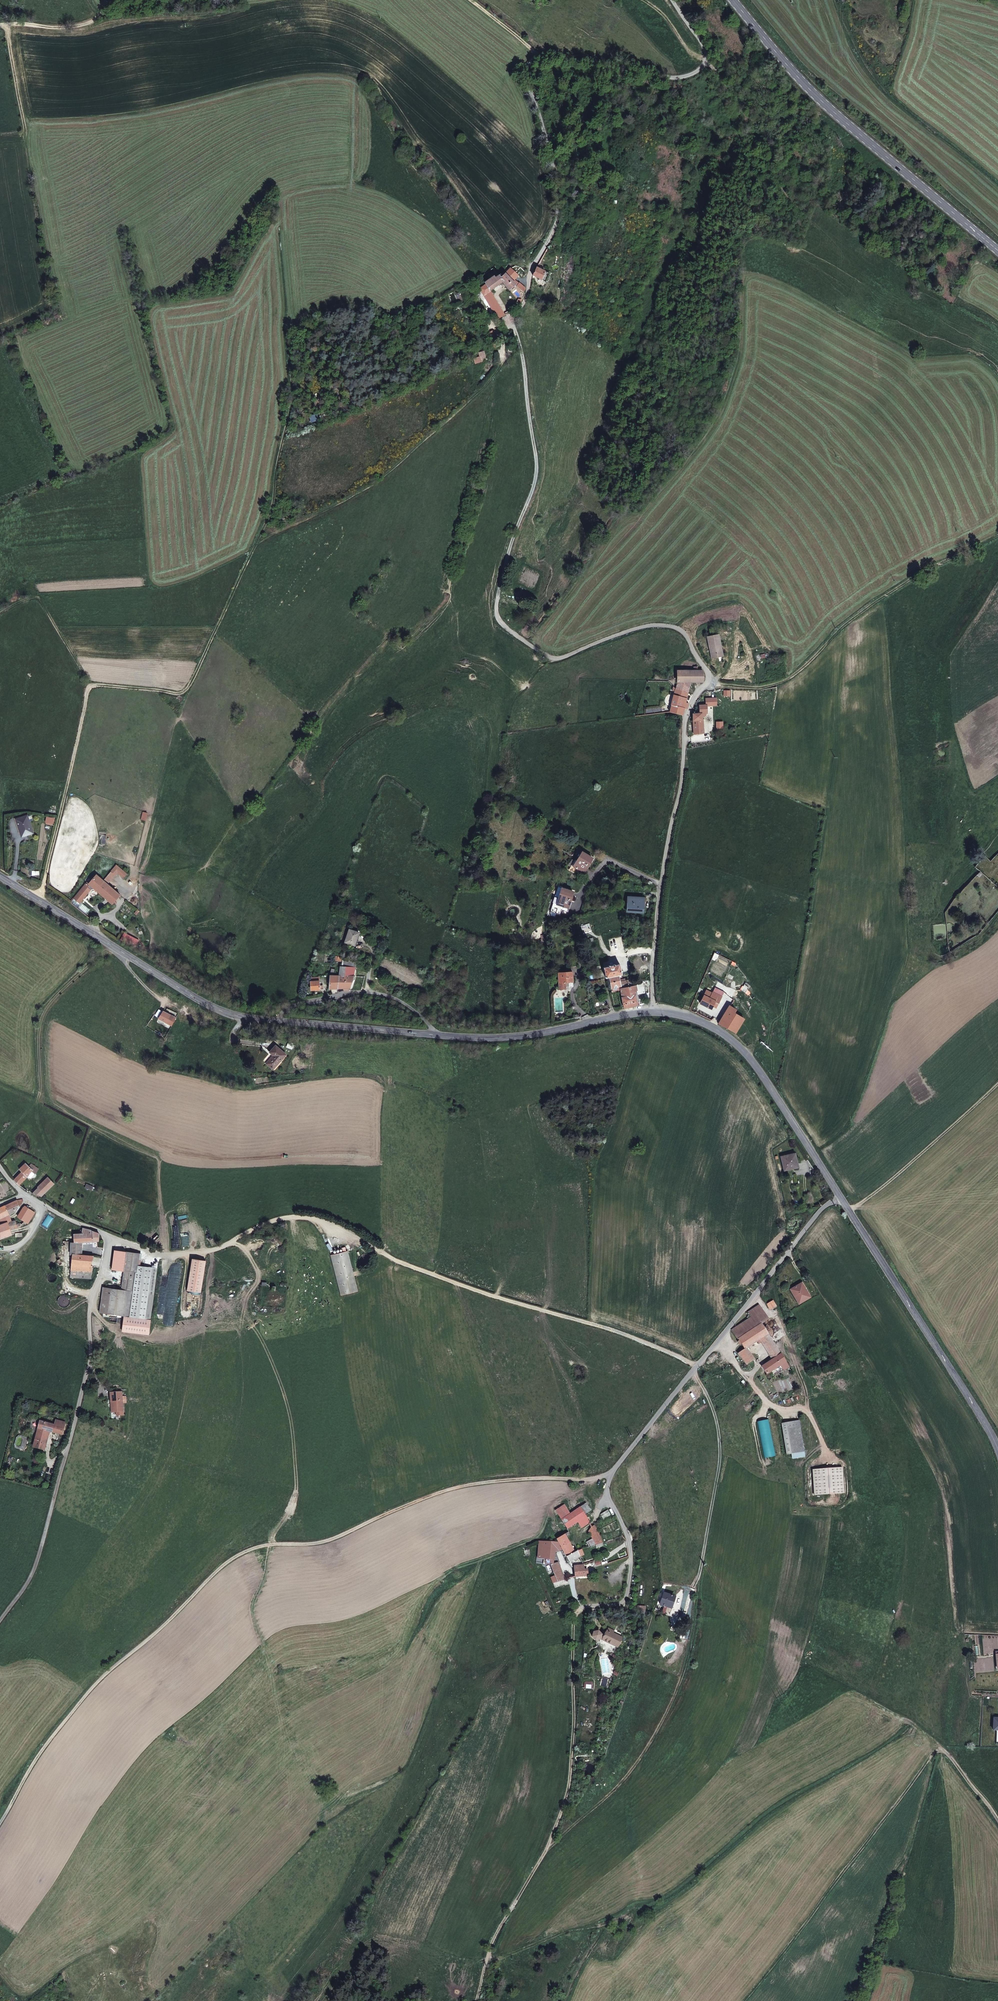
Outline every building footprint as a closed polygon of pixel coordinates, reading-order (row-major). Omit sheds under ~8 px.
[(510,268),(504,274),(512,281),(518,276),(510,268)] [(545,272),(536,268),(533,275),(541,280),(545,272)] [(486,284),(479,289),(484,296),(490,291),(503,282),(510,291),(516,285),(512,281),(504,274),(500,277),(499,275),(495,278),(494,276),(485,283),(486,284)] [(519,283),(516,286),(524,292),(526,288),(519,283)] [(484,296),(498,319),(505,315),(490,291),(484,296)] [(723,656),(718,635),(707,637),(712,658),(723,656)] [(755,665),(737,667),(739,681),(756,679),(755,665)] [(677,671),(677,683),(690,682),(703,682),(702,671),(677,671)] [(677,683),(676,686),(675,690),(675,691),(687,693),(690,682),(677,683)] [(671,705),(670,711),(683,714),(683,713),(684,708),(685,708),(687,709),(689,703),(685,703),(681,702),(682,698),(686,700),(687,693),(675,691),(674,695),(671,705)] [(693,720),(694,734),(704,732),(702,717),(701,713),(700,713),(693,713),(693,720)] [(14,821),(19,839),(31,835),(26,817),(14,821)] [(573,866),(584,873),(593,858),(582,851),(573,866)] [(95,876),(93,878),(89,882),(74,899),(78,903),(89,892),(95,891),(109,904),(118,896),(106,886),(110,881),(103,875),(99,880),(95,876)] [(573,891),(561,887),(558,897),(556,904),(561,906),(568,908),(573,891)] [(556,904),(558,897),(552,896),(549,907),(559,910),(561,906),(556,904)] [(628,897),(627,911),(643,912),(644,898),(628,897)] [(347,930),(343,943),(354,947),(356,938),(356,933),(347,930)] [(333,962),(340,963),(337,977),(343,977),(345,967),(346,959),(338,958),(334,957),(333,962)] [(345,967),(353,969),(355,961),(346,959),(345,967)] [(619,986),(620,988),(634,985),(633,981),(629,982),(628,980),(625,980),(625,978),(623,979),(621,979),(621,976),(619,976),(619,975),(622,974),(619,964),(614,965),(614,964),(608,965),(608,966),(603,967),(606,978),(609,977),(611,988),(619,986)] [(335,989),(349,988),(353,969),(345,967),(343,977),(337,977),(335,989)] [(560,989),(565,989),(565,987),(569,987),(568,982),(573,982),(572,970),(558,972),(560,989)] [(329,978),(328,990),(335,989),(337,977),(330,978),(331,971),(329,971),(327,977),(329,978)] [(321,991),(321,987),(317,988),(316,979),(309,980),(310,983),(309,983),(309,992),(321,991)] [(645,991),(643,981),(638,982),(638,984),(636,985),(637,990),(635,991),(636,993),(645,991)] [(637,1001),(636,993),(635,991),(637,990),(636,985),(634,985),(620,988),(620,989),(624,1008),(638,1004),(637,1001)] [(715,987),(713,991),(722,996),(724,991),(715,987)] [(706,990),(700,1002),(712,1008),(715,1000),(716,999),(720,1000),(722,996),(713,991),(712,992),(706,990)] [(729,1004),(719,1023),(735,1032),(745,1016),(735,1010),(736,1007),(729,1004)] [(169,1027),(174,1020),(162,1013),(158,1019),(169,1027)] [(275,1060),(265,1049),(259,1055),(263,1059),(255,1066),(261,1073),(275,1060)] [(797,1167),(794,1154),(780,1157),(782,1170),(797,1167)] [(29,1178),(31,1180),(40,1170),(32,1164),(30,1167),(27,1164),(21,1169),(24,1172),(16,1180),(22,1186),(29,1178)] [(39,1188),(40,1189),(35,1194),(42,1199),(52,1188),(45,1181),(39,1188)] [(13,1230),(20,1228),(17,1221),(10,1221),(8,1215),(19,1209),(25,1201),(23,1198),(19,1200),(0,1209),(0,1217),(3,1225),(0,1226),(0,1239),(14,1235),(13,1230)] [(26,1206),(17,1221),(20,1228),(25,1222),(28,1224),(36,1213),(26,1206)] [(84,1242),(99,1240),(101,1233),(94,1230),(94,1229),(84,1226),(84,1234),(74,1234),(74,1243),(71,1243),(71,1255),(73,1255),(72,1268),(91,1269),(96,1254),(89,1254),(89,1251),(85,1251),(84,1242)] [(352,1251),(335,1256),(345,1295),(361,1290),(352,1251)] [(114,1316),(130,1317),(136,1272),(140,1273),(141,1267),(139,1267),(140,1254),(127,1253),(122,1289),(104,1288),(100,1316),(114,1316)] [(146,1318),(152,1268),(141,1267),(140,1273),(136,1272),(130,1317),(146,1318)] [(71,1281),(88,1282),(88,1278),(91,1269),(72,1268),(71,1281)] [(807,1292),(798,1277),(788,1283),(797,1298),(807,1292)] [(774,1304),(770,1296),(764,1300),(769,1307),(774,1304)] [(748,1327),(760,1320),(767,1314),(759,1301),(748,1309),(750,1313),(740,1320),(731,1326),(736,1334),(748,1327)] [(756,1337),(767,1330),(760,1320),(748,1327),(736,1334),(742,1345),(756,1337)] [(780,1351),(767,1330),(756,1337),(769,1358),(780,1351)] [(742,1345),(737,1348),(737,1349),(744,1361),(750,1357),(742,1345)] [(781,1354),(780,1351),(769,1358),(761,1363),(767,1372),(770,1370),(768,1366),(776,1362),(778,1361),(784,1358),(781,1354)] [(125,1416),(125,1392),(113,1392),(113,1401),(116,1401),(116,1408),(114,1408),(114,1412),(118,1412),(118,1416),(125,1416)] [(45,1449),(47,1450),(51,1431),(64,1434),(68,1422),(58,1420),(57,1424),(41,1420),(34,1447),(42,1448),(45,1449)] [(768,1420),(757,1422),(764,1458),(775,1456),(768,1420)] [(799,1420),(781,1423),(786,1455),(791,1454),(792,1459),(805,1457),(799,1420)] [(842,1467),(812,1469),(814,1495),(844,1493),(842,1467)] [(573,1523),(577,1520),(585,1515),(584,1514),(589,1510),(585,1502),(560,1519),(566,1528),(573,1523)] [(580,1526),(588,1521),(585,1515),(577,1520),(580,1526)] [(594,1522),(590,1524),(588,1528),(591,1535),(587,1538),(590,1543),(602,1540),(594,1522)] [(557,1541),(560,1548),(563,1551),(570,1549),(573,1548),(565,1534),(568,1532),(567,1530),(555,1537),(557,1541)] [(554,1578),(563,1576),(560,1570),(554,1560),(550,1559),(551,1548),(560,1548),(557,1541),(538,1540),(535,1556),(539,1556),(540,1559),(546,1560),(549,1565),(554,1578)] [(575,1547),(573,1548),(570,1549),(563,1551),(568,1559),(578,1554),(575,1547)] [(572,1564),(573,1575),(586,1572),(585,1566),(582,1567),(581,1562),(572,1564)] [(675,1594),(664,1592),(663,1603),(674,1606),(675,1594)] [(615,1625),(610,1623),(605,1633),(618,1639),(622,1630),(615,1626),(615,1625)]
